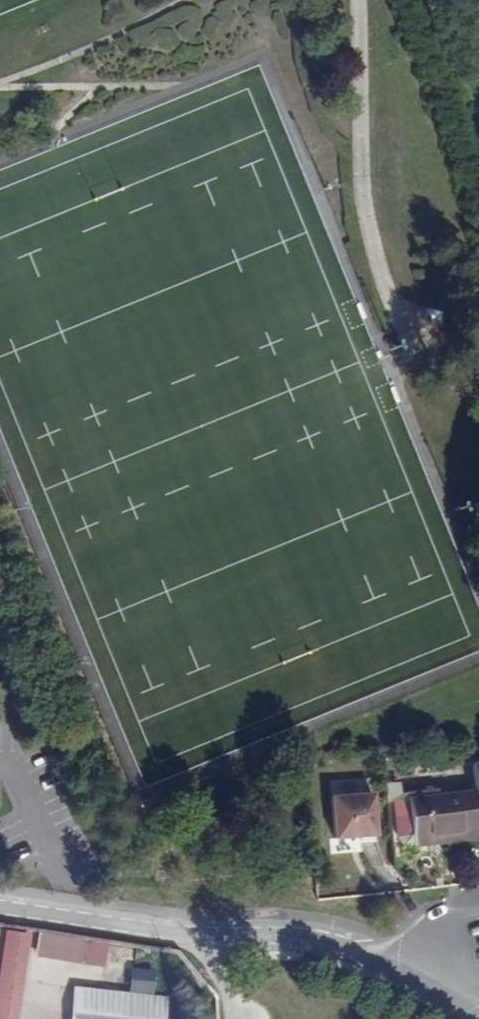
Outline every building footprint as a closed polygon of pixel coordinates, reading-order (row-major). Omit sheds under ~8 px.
[(412,833),(413,836),(478,829),(478,811),(478,805),(478,767),(474,767),(477,792),(434,796),(428,797),(409,799),(409,802),(412,833)] [(373,835),(371,794),(330,797),(332,838),(373,835)] [(398,835),(412,833),(409,802),(395,804),(398,835)] [(9,929),(0,988),(0,1018),(23,1018),(35,933),(9,929)] [(112,941),(42,930),(38,955),(108,966),(112,941)] [(158,970),(133,967),(131,994),(155,997),(158,970)] [(81,989),(78,1018),(165,1018),(168,998),(155,997),(131,994),(81,989)]
